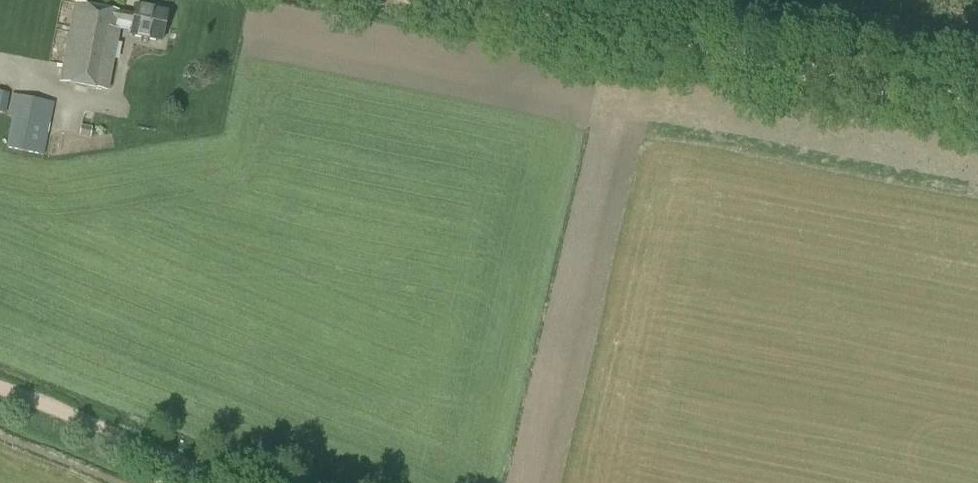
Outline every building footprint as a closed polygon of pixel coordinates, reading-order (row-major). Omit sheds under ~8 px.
[(132,16),(75,4),(60,82),(109,91),(120,31),(129,33),(128,36),(162,42),(168,12),(134,6),(132,16)] [(44,156),(54,103),(11,95),(7,117),(12,118),(6,149),(44,156)]
